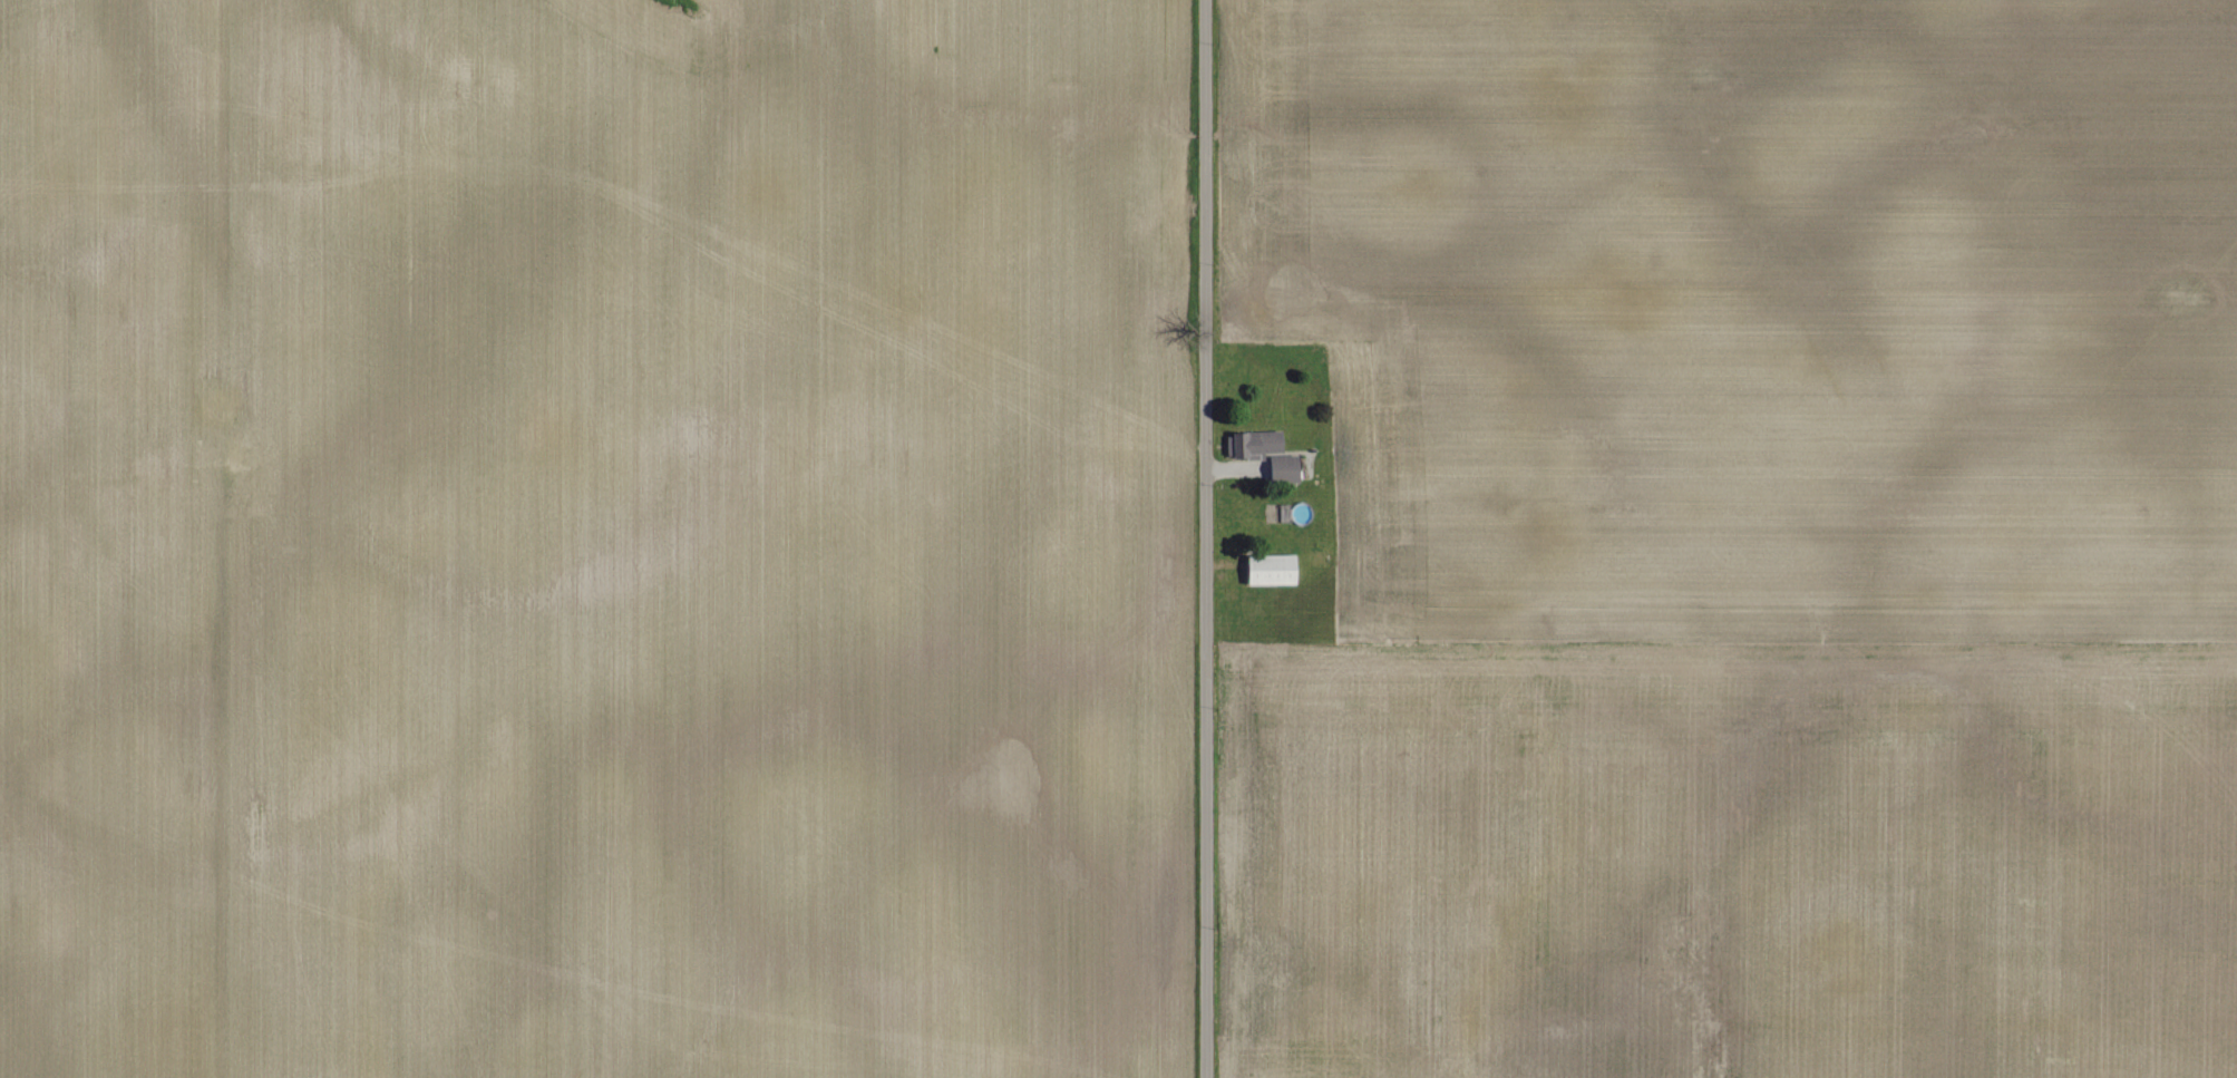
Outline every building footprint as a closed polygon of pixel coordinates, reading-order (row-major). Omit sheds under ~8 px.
[(1300,556),(1248,557),(1249,586),(1301,585),(1300,556)]
